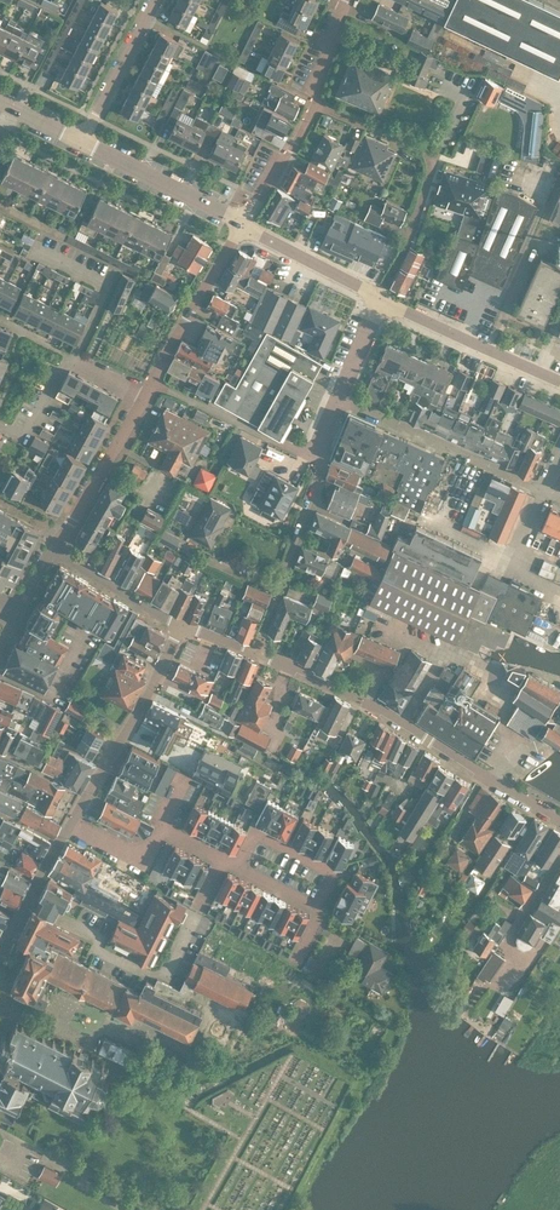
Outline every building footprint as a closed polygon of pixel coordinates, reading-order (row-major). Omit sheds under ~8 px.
[(54,2),(50,0),(44,0),(42,5),(51,9),(54,2)] [(175,6),(192,15),(198,2),(194,0),(177,0),(175,6)] [(222,14),(229,1),(227,0),(221,0),(216,11),(222,14)] [(286,1),(293,5),(311,13),(318,0),(286,0),(286,1)] [(439,19),(439,18),(447,1),(448,0),(399,0),(439,19)] [(439,18),(444,20),(443,21),(470,35),(516,56),(556,76),(559,69),(559,12),(535,0),(448,0),(447,1),(439,18)] [(27,2),(24,7),(33,11),(36,6),(27,2)] [(54,2),(51,9),(58,12),(61,5),(54,2)] [(101,2),(94,15),(111,24),(118,11),(101,2)] [(379,3),(372,18),(401,31),(405,33),(408,26),(404,25),(408,16),(379,3)] [(67,18),(73,21),(80,8),(74,5),(67,18)] [(275,24),(295,33),(299,25),(304,27),(311,13),(293,5),(289,14),(282,10),(275,24)] [(175,6),(168,18),(185,27),(184,29),(188,31),(190,31),(194,23),(189,20),(192,15),(175,6)] [(41,8),(38,15),(45,19),(49,12),(49,11),(41,8)] [(222,14),(216,11),(209,24),(215,28),(222,14)] [(94,15),(87,28),(104,37),(111,24),(94,15)] [(61,31),(67,34),(73,21),(67,18),(61,31)] [(11,34),(2,52),(16,59),(26,39),(29,33),(32,27),(19,20),(15,27),(14,27),(11,34)] [(252,33),(257,36),(264,24),(258,21),(252,33)] [(2,52),(14,26),(7,23),(4,28),(0,26),(0,51),(2,52)] [(215,28),(209,24),(202,38),(208,41),(215,28)] [(87,28),(81,41),(97,49),(104,37),(87,28)] [(412,29),(406,43),(428,52),(434,40),(412,29)] [(54,44),(60,47),(67,34),(61,31),(54,44)] [(274,45),(291,54),(298,40),(280,31),(274,45)] [(156,41),(154,46),(171,55),(176,58),(183,44),(178,42),(160,33),(159,32),(157,33),(154,38),(155,40),(156,41)] [(26,39),(16,59),(37,69),(49,44),(37,38),(29,33),(26,39)] [(245,46),(251,49),(257,36),(252,33),(245,46)] [(81,41),(74,54),(91,62),(97,49),(81,41)] [(48,55),(54,59),(60,47),(54,44),(48,55)] [(274,45),(267,57),(285,66),(291,54),(274,45)] [(154,46),(147,59),(164,68),(171,55),(154,46)] [(251,49),(245,46),(238,60),(244,64),(251,49)] [(426,75),(435,56),(422,50),(408,80),(423,87),(428,76),(426,75)] [(68,66),(84,75),(91,62),(74,54),(68,66)] [(54,59),(48,55),(41,69),(47,73),(54,59)] [(278,79),(285,66),(267,57),(261,70),(278,79)] [(202,72),(209,75),(216,62),(209,58),(202,72)] [(388,86),(392,75),(354,58),(338,96),(379,113),(390,87),(388,86)] [(147,59),(140,72),(157,81),(162,83),(165,77),(161,75),(164,68),(147,59)] [(219,64),(213,77),(221,80),(227,68),(219,64)] [(77,88),(84,75),(68,66),(60,79),(77,88)] [(233,71),(226,83),(239,91),(246,78),(233,71)] [(140,72),(134,85),(151,94),(157,81),(140,72)] [(202,72),(196,84),(195,85),(202,88),(209,75),(202,72)] [(486,79),(477,96),(492,103),(495,97),(499,98),(498,100),(500,101),(501,100),(516,108),(516,109),(517,110),(523,98),(525,95),(505,86),(504,87),(486,79)] [(195,85),(196,84),(189,80),(185,87),(199,94),(202,88),(195,85)] [(264,97),(262,103),(264,104),(293,118),(299,106),(290,101),(294,94),(285,89),(272,83),(268,91),(270,92),(267,98),(264,97)] [(134,85),(127,97),(145,106),(151,94),(134,85)] [(165,101),(172,104),(179,91),(172,88),(165,101)] [(174,107),(166,122),(174,126),(169,136),(183,142),(191,125),(179,119),(182,111),(181,111),(190,93),(191,93),(184,89),(183,89),(174,107)] [(523,98),(517,110),(519,112),(521,116),(523,121),(523,125),(523,130),(520,159),(538,161),(545,104),(525,95),(523,98)] [(138,119),(145,106),(127,97),(121,110),(138,119)] [(159,113),(165,116),(172,104),(165,101),(159,113)] [(264,107),(251,131),(271,141),(276,130),(283,133),(290,120),(264,107)] [(165,116),(159,113),(152,127),(158,130),(165,116)] [(191,125),(183,142),(196,149),(200,140),(207,143),(215,126),(196,116),(196,117),(191,125)] [(240,120),(233,116),(232,118),(229,123),(236,127),(240,120)] [(215,126),(207,143),(213,147),(209,155),(208,157),(217,162),(218,159),(223,162),(233,140),(235,137),(222,130),(222,129),(215,126)] [(236,133),(235,136),(242,139),(245,133),(246,132),(238,129),(236,133)] [(355,151),(360,140),(351,136),(346,146),(324,135),(318,146),(349,163),(355,151)] [(383,182),(395,153),(386,149),(387,146),(365,137),(352,169),(383,182)] [(233,140),(223,162),(236,169),(244,151),(246,147),(233,140)] [(318,146),(311,159),(331,170),(336,162),(346,168),(349,163),(318,146)] [(1,179),(19,188),(31,163),(13,154),(1,179)] [(444,170),(433,204),(464,213),(456,237),(459,238),(467,240),(470,231),(471,231),(473,226),(476,227),(479,219),(481,219),(484,209),(489,210),(496,189),(490,187),(491,185),(490,185),(493,176),(499,159),(486,155),(481,172),(484,173),(481,182),(444,170)] [(557,174),(508,157),(498,187),(548,203),(557,174)] [(292,165),(286,176),(304,186),(311,190),(312,189),(314,185),(318,179),(325,182),(328,175),(330,173),(322,170),(309,162),(304,172),(292,165)] [(31,163),(19,188),(37,197),(50,173),(31,163)] [(55,206),(67,181),(50,173),(37,197),(55,206)] [(328,175),(325,182),(328,184),(336,188),(339,181),(333,178),(328,175)] [(305,202),(312,206),(317,197),(310,193),(312,190),(304,186),(286,176),(281,185),(306,199),(305,202)] [(86,191),(70,183),(67,181),(55,206),(74,215),(86,191)] [(279,225),(294,199),(277,189),(262,215),(279,225)] [(496,189),(489,210),(469,273),(501,287),(537,207),(518,195),(496,189)] [(559,222),(559,192),(549,217),(559,222)] [(87,222),(105,231),(117,206),(100,197),(87,222)] [(333,197),(327,208),(334,211),(340,200),(333,197)] [(312,206),(305,202),(300,199),(295,208),(306,214),(312,206)] [(10,205),(0,200),(0,209),(7,212),(10,205)] [(400,224),(406,210),(385,202),(382,210),(370,205),(364,220),(379,226),(383,219),(393,223),(393,222),(400,224)] [(10,205),(7,212),(25,221),(29,214),(10,205)] [(105,231),(123,240),(136,215),(117,206),(105,231)] [(452,239),(436,277),(462,289),(469,273),(489,210),(484,209),(481,219),(479,219),(476,227),(473,226),(471,231),(470,231),(467,240),(459,238),(457,241),(452,239)] [(29,214),(25,221),(44,230),(47,223),(29,214)] [(142,249),(154,224),(136,215),(123,240),(142,249)] [(374,265),(386,238),(335,215),(323,242),(374,265)] [(47,223),(44,230),(63,240),(67,233),(47,223)] [(173,233),(156,225),(154,224),(142,249),(160,258),(173,233)] [(32,230),(29,236),(34,239),(37,233),(32,230)] [(93,254),(96,248),(69,235),(66,241),(93,254)] [(177,260),(196,272),(211,247),(193,235),(184,249),(177,245),(172,254),(179,258),(177,260)] [(20,254),(25,257),(31,245),(26,242),(20,254)] [(410,247),(405,257),(422,266),(425,260),(428,260),(432,261),(433,258),(410,247)] [(96,248),(93,254),(112,264),(115,258),(96,248)] [(8,252),(1,249),(0,251),(0,255),(6,258),(8,252)] [(256,260),(251,258),(238,251),(231,265),(248,275),(256,260)] [(154,271),(161,275),(170,256),(163,253),(154,271)] [(399,268),(417,276),(422,266),(405,257),(399,268)] [(115,258),(112,264),(130,273),(133,267),(115,258)] [(559,288),(559,268),(540,259),(516,313),(543,325),(559,288)] [(39,263),(36,268),(42,271),(46,276),(48,277),(52,269),(44,266),(39,263)] [(133,267),(130,273),(136,276),(141,267),(134,263),(133,267)] [(226,267),(218,285),(232,293),(236,285),(242,289),(245,283),(246,284),(245,287),(260,295),(264,288),(266,285),(250,276),(243,272),(241,276),(226,267)] [(399,268),(394,278),(412,287),(417,276),(399,268)] [(61,281),(64,276),(58,272),(52,269),(48,277),(52,279),(53,277),(61,281)] [(271,283),(274,274),(262,269),(258,278),(271,283)] [(161,275),(154,271),(151,279),(164,286),(168,278),(161,275)] [(135,280),(123,275),(108,307),(120,313),(135,280)] [(8,282),(0,278),(0,298),(8,282)] [(407,296),(412,287),(394,278),(389,288),(407,296)] [(137,287),(132,295),(138,299),(147,303),(149,300),(169,312),(177,296),(156,284),(156,286),(148,281),(143,291),(137,287)] [(0,298),(0,303),(10,308),(20,289),(8,282),(0,298)] [(85,293),(88,287),(82,284),(79,290),(85,293)] [(88,287),(85,293),(91,296),(93,290),(88,287)] [(249,320),(248,321),(261,327),(267,330),(290,340),(295,329),(305,306),(264,288),(260,295),(259,298),(256,303),(254,309),(252,313),(249,320)] [(24,293),(14,313),(27,319),(37,300),(24,293)] [(216,326),(239,338),(242,332),(244,329),(236,325),(239,321),(231,317),(237,307),(214,294),(212,298),(210,298),(207,303),(208,304),(207,306),(223,314),(216,326)] [(27,319),(39,325),(49,306),(37,300),(27,319)] [(49,306),(39,325),(51,331),(61,311),(49,306)] [(304,308),(298,322),(303,324),(301,328),(315,335),(308,350),(322,356),(323,357),(339,322),(310,309),(309,310),(304,308)] [(64,337),(73,318),(76,313),(71,311),(68,315),(61,311),(51,331),(64,337)] [(157,319),(152,316),(147,325),(152,328),(157,319)] [(73,318),(64,337),(76,343),(86,324),(88,320),(82,317),(80,321),(73,318)] [(244,329),(242,332),(254,339),(248,348),(256,352),(266,332),(267,330),(261,327),(248,321),(244,329)] [(144,338),(149,328),(141,324),(136,334),(144,338)] [(199,344),(196,348),(215,357),(222,361),(229,348),(230,349),(235,339),(207,325),(201,337),(202,337),(201,339),(200,339),(198,343),(199,344)] [(2,358),(13,333),(10,331),(9,329),(5,328),(4,329),(0,327),(0,358),(2,359),(2,358)] [(322,364),(266,332),(256,352),(244,371),(242,376),(235,387),(228,383),(226,382),(215,400),(215,401),(234,412),(280,438),(304,397),(309,388),(322,364)] [(181,340),(175,353),(175,354),(208,371),(215,357),(196,348),(181,340)] [(392,374),(415,385),(417,386),(418,383),(435,390),(441,392),(444,393),(452,374),(387,345),(386,345),(385,345),(362,398),(362,400),(363,400),(378,407),(392,374)] [(168,369),(180,375),(198,385),(196,390),(210,398),(220,380),(174,356),(168,369)] [(9,360),(2,358),(2,359),(0,358),(0,373),(2,374),(9,360)] [(235,371),(242,376),(244,371),(237,367),(235,371)] [(460,387),(463,378),(466,373),(459,370),(453,383),(460,387)] [(92,414),(105,421),(117,398),(114,396),(114,395),(112,393),(110,392),(108,393),(93,385),(77,376),(78,375),(75,372),(73,373),(69,371),(55,396),(68,403),(75,390),(87,397),(98,403),(92,414)] [(227,373),(224,380),(226,382),(228,383),(235,387),(242,376),(235,371),(232,376),(227,373)] [(463,378),(460,387),(466,390),(473,376),(466,373),(463,378)] [(492,379),(490,384),(486,392),(499,398),(505,385),(492,379)] [(409,409),(404,419),(419,426),(419,425),(435,390),(418,383),(417,386),(415,385),(412,392),(419,395),(412,410),(409,409)] [(521,392),(508,386),(502,399),(502,400),(509,403),(515,405),(521,392)] [(443,409),(435,405),(441,392),(435,390),(419,425),(432,431),(443,409)] [(531,397),(524,393),(518,407),(525,410),(531,397)] [(487,394),(483,405),(489,408),(494,397),(487,394)] [(531,397),(525,410),(531,413),(537,399),(531,397)] [(531,413),(538,416),(544,403),(537,399),(531,413)] [(502,400),(501,403),(506,411),(506,409),(509,403),(502,400)] [(401,413),(405,404),(397,401),(393,410),(401,413)] [(506,409),(512,412),(515,405),(509,403),(506,409)] [(538,416),(544,419),(548,412),(550,405),(544,403),(538,416)] [(71,404),(68,410),(74,414),(77,407),(71,404)] [(443,409),(432,431),(446,437),(458,411),(444,405),(443,409)] [(548,412),(559,418),(559,410),(550,405),(548,412)] [(165,409),(148,441),(168,452),(160,468),(174,476),(182,461),(192,467),(200,452),(203,445),(210,432),(182,417),(165,409)] [(197,409),(193,417),(204,423),(208,415),(197,409)] [(458,411),(446,437),(459,443),(466,428),(469,420),(472,415),(458,409),(458,411)] [(50,415),(62,422),(64,416),(53,410),(50,415)] [(559,421),(559,418),(548,412),(544,419),(558,425),(559,421)] [(105,421),(92,414),(90,413),(83,426),(102,436),(108,423),(105,421)] [(397,499),(410,505),(420,509),(429,485),(433,486),(444,457),(350,415),(333,459),(371,474),(371,475),(383,481),(396,487),(398,488),(395,497),(397,499)] [(486,455),(498,428),(501,421),(488,415),(483,427),(473,449),(486,455)] [(469,420),(466,428),(459,443),(473,449),(483,427),(478,424),(469,420)] [(83,426),(77,438),(95,448),(102,436),(83,426)] [(54,435),(43,428),(40,434),(51,440),(54,435)] [(486,455),(500,462),(512,434),(498,428),(486,455)] [(526,449),(535,432),(527,428),(519,445),(522,446),(526,449)] [(518,470),(517,473),(529,479),(529,478),(534,468),(542,471),(546,462),(538,458),(541,452),(538,451),(545,437),(537,432),(530,447),(529,447),(518,470)] [(500,462),(512,468),(522,446),(519,445),(522,438),(519,437),(512,434),(500,462)] [(232,453),(227,461),(249,473),(255,476),(259,468),(253,464),(263,447),(241,436),(232,453)] [(28,449),(42,457),(49,445),(35,437),(28,449)] [(77,438),(70,450),(88,461),(95,448),(77,438)] [(45,459),(50,462),(54,456),(48,453),(45,459)] [(60,467),(79,477),(86,465),(67,455),(60,467)] [(50,462),(45,459),(42,465),(47,468),(50,462)] [(326,478),(348,487),(353,489),(355,484),(359,474),(332,462),(326,478)] [(141,482),(146,471),(133,464),(128,475),(141,482)] [(54,479),(71,489),(73,490),(79,477),(60,467),(54,478),(54,479)] [(32,482),(35,476),(36,475),(33,473),(34,471),(29,468),(24,477),(12,471),(2,489),(19,498),(26,486),(29,488),(32,482)] [(205,469),(197,486),(209,491),(217,475),(205,469)] [(276,474),(270,484),(267,491),(258,487),(252,500),(260,504),(266,507),(263,512),(274,518),(277,513),(282,515),(297,485),(276,474)] [(487,490),(485,495),(486,497),(496,502),(492,511),(498,513),(504,498),(509,486),(511,482),(493,475),(487,490)] [(32,482),(37,485),(41,479),(35,476),(32,482)] [(65,500),(71,489),(54,479),(54,478),(53,477),(46,490),(65,500)] [(108,482),(89,516),(105,525),(110,516),(112,513),(114,514),(119,516),(125,505),(119,502),(125,492),(118,488),(120,483),(113,479),(110,484),(108,482)] [(383,481),(376,496),(389,502),(396,487),(383,481)] [(37,485),(32,482),(29,488),(34,491),(37,485)] [(360,493),(362,487),(355,484),(353,489),(360,493)] [(335,487),(332,496),(354,505),(356,499),(368,504),(370,498),(340,485),(339,488),(335,487)] [(526,493),(511,486),(489,536),(505,542),(526,493)] [(46,490),(39,502),(58,513),(65,500),(46,490)] [(349,517),(354,505),(332,496),(328,505),(331,507),(330,509),(349,517)] [(222,526),(221,526),(230,509),(210,498),(189,536),(210,548),(222,526)] [(394,507),(391,514),(392,514),(404,519),(410,505),(397,499),(394,507)] [(384,503),(381,511),(390,515),(391,514),(394,507),(384,503)] [(467,514),(463,523),(474,528),(478,519),(475,518),(478,509),(470,505),(467,514)] [(541,529),(553,534),(559,518),(559,511),(551,507),(541,529)] [(157,529),(164,516),(148,508),(141,520),(157,529)] [(188,523),(191,514),(180,509),(176,518),(188,523)] [(6,538),(16,519),(0,510),(0,549),(6,538)] [(332,537),(343,543),(382,562),(390,546),(316,511),(310,527),(332,537)] [(368,525),(365,533),(380,539),(384,531),(389,519),(390,515),(381,511),(380,511),(378,515),(374,524),(370,522),(368,525)] [(89,516),(76,538),(76,541),(83,545),(83,549),(90,552),(96,541),(99,543),(103,536),(100,534),(105,525),(89,516)] [(16,519),(6,538),(29,551),(40,532),(16,519)] [(141,534),(146,526),(140,524),(136,532),(141,534)] [(398,535),(392,547),(395,548),(380,582),(373,596),(370,602),(477,651),(481,642),(494,648),(497,643),(503,646),(510,633),(485,621),(488,616),(525,634),(541,599),(517,589),(519,584),(510,580),(508,585),(487,574),(481,588),(470,583),(482,557),(416,526),(410,540),(398,535)] [(117,532),(110,529),(107,534),(113,538),(117,532)] [(159,541),(175,549),(180,539),(165,530),(159,541)] [(103,560),(99,559),(94,567),(110,576),(122,553),(118,551),(125,539),(116,535),(103,560)] [(337,555),(343,543),(332,537),(327,551),(337,555)] [(0,549),(0,560),(19,571),(29,551),(6,538),(0,549)] [(535,538),(532,545),(537,547),(540,541),(538,540),(535,538)] [(548,544),(545,551),(551,553),(554,547),(548,544)] [(130,547),(114,577),(129,585),(145,556),(130,547)] [(334,578),(340,563),(303,547),(296,564),(322,575),(323,573),(334,578)] [(172,561),(176,554),(168,549),(164,556),(172,561)] [(147,553),(142,562),(140,565),(154,573),(160,561),(147,553)] [(176,554),(172,561),(181,565),(185,558),(176,554)] [(180,570),(188,574),(194,563),(185,559),(180,570)] [(369,577),(380,582),(384,572),(354,559),(349,568),(351,569),(369,577)] [(8,590),(19,571),(0,560),(0,586),(8,590)] [(542,573),(555,577),(559,565),(546,561),(542,573)] [(73,572),(61,565),(43,595),(44,596),(40,603),(39,602),(27,622),(30,624),(19,643),(17,642),(8,662),(4,671),(45,691),(58,663),(59,664),(69,646),(57,639),(49,634),(60,615),(56,613),(60,606),(73,614),(105,632),(111,636),(129,606),(114,598),(88,583),(89,582),(76,575),(72,573),(73,572)] [(351,569),(349,568),(344,566),(341,574),(348,577),(351,569)] [(151,599),(161,582),(145,572),(135,590),(151,599)] [(161,582),(151,599),(161,605),(172,585),(171,585),(172,583),(173,583),(176,578),(171,575),(167,583),(163,580),(161,582)] [(369,577),(363,592),(373,596),(380,582),(369,577)] [(161,605),(167,609),(182,582),(176,578),(173,583),(172,583),(171,585),(172,585),(161,605)] [(184,579),(170,610),(170,611),(183,617),(194,594),(188,591),(192,582),(184,579)] [(227,596),(232,584),(226,581),(221,593),(222,593),(227,596)] [(249,583),(248,585),(243,596),(266,606),(271,593),(249,583)] [(199,584),(196,590),(202,593),(205,586),(199,584)] [(212,611),(206,625),(223,633),(229,618),(230,618),(233,611),(220,605),(221,603),(223,604),(227,596),(222,593),(216,604),(215,603),(212,611)] [(327,611),(332,599),(318,593),(313,606),(327,611)] [(196,623),(197,622),(200,613),(199,613),(205,599),(194,594),(183,617),(196,623)] [(268,633),(270,634),(280,638),(290,616),(296,601),(284,596),(268,633)] [(259,620),(265,606),(253,601),(247,615),(259,620)] [(296,601),(290,616),(306,622),(311,611),(312,607),(296,601)] [(138,613),(132,609),(132,610),(133,611),(106,661),(111,664),(111,663),(119,649),(120,647),(135,618),(138,613)] [(236,637),(235,638),(249,643),(258,622),(244,617),(239,628),(232,625),(229,634),(236,637)] [(126,650),(128,646),(155,661),(160,648),(166,634),(135,618),(120,647),(126,650)] [(356,640),(358,635),(335,624),(312,668),(329,676),(339,658),(348,663),(352,654),(351,654),(357,640),(356,640)] [(303,629),(296,643),(302,647),(297,657),(311,664),(322,644),(324,640),(313,634),(303,629)] [(356,652),(391,667),(399,651),(364,636),(356,652)] [(97,656),(102,659),(109,644),(105,642),(97,656)] [(120,647),(119,649),(112,662),(139,676),(146,663),(125,652),(126,650),(120,647)] [(228,649),(225,656),(214,680),(214,681),(221,684),(227,670),(236,673),(243,655),(228,649)] [(395,677),(413,688),(416,687),(432,662),(411,650),(395,677)] [(259,662),(245,656),(229,697),(236,701),(243,684),(248,686),(251,681),(259,662)] [(213,680),(179,663),(173,676),(191,685),(189,691),(204,699),(213,680)] [(115,666),(100,695),(130,711),(146,682),(115,666)] [(473,758),(499,717),(477,703),(469,698),(481,679),(463,667),(446,694),(436,688),(431,687),(424,698),(428,701),(415,721),(473,758)] [(507,675),(519,682),(526,670),(512,667),(507,675)] [(439,674),(449,680),(453,674),(443,668),(439,674)] [(537,733),(559,695),(559,688),(528,673),(513,698),(512,700),(518,704),(506,723),(517,730),(518,730),(533,740),(537,733)] [(408,698),(411,694),(411,692),(413,690),(392,677),(380,696),(380,695),(379,696),(388,702),(387,703),(399,711),(407,699),(408,698)] [(234,735),(255,746),(263,750),(271,736),(259,730),(272,705),(263,700),(271,685),(257,678),(241,707),(235,720),(240,723),(240,724),(235,733),(234,735)] [(0,680),(0,696),(20,705),(18,709),(26,713),(36,717),(41,720),(48,703),(34,696),(34,695),(0,679),(0,680)] [(496,689),(511,699),(518,688),(507,681),(503,687),(499,685),(496,689)] [(207,701),(220,707),(224,699),(212,693),(207,701)] [(322,721),(329,706),(299,693),(292,708),(322,721)] [(336,733),(350,705),(350,704),(341,699),(335,695),(329,706),(322,721),(316,734),(326,739),(327,739),(331,730),(336,733)] [(537,733),(541,735),(541,736),(557,746),(559,744),(559,695),(537,733)] [(88,709),(71,699),(65,710),(82,719),(88,709)] [(201,700),(197,709),(201,711),(206,702),(201,700)] [(184,720),(186,716),(152,701),(145,716),(162,723),(152,745),(164,751),(174,730),(189,737),(194,725),(184,720)] [(201,711),(199,716),(218,726),(220,723),(225,725),(229,718),(230,716),(226,713),(206,702),(201,711)] [(41,720),(37,728),(50,735),(61,713),(62,711),(48,703),(41,720)] [(230,716),(229,718),(240,724),(240,723),(235,720),(241,707),(236,704),(230,716)] [(14,726),(16,721),(9,718),(12,712),(0,707),(0,721),(14,726)] [(225,725),(224,727),(224,728),(235,733),(240,724),(229,718),(225,725)] [(61,723),(67,727),(70,722),(63,719),(61,723)] [(287,719),(286,723),(284,727),(289,729),(293,722),(287,719)] [(0,721),(0,750),(6,753),(17,728),(14,726),(0,721)] [(379,722),(371,740),(374,742),(373,744),(378,746),(388,727),(379,722)] [(64,733),(67,727),(61,723),(57,729),(64,733)] [(80,728),(77,733),(99,746),(104,736),(89,727),(86,731),(80,728)] [(388,727),(378,746),(376,752),(373,759),(382,763),(397,733),(388,727)] [(26,757),(39,731),(34,728),(30,737),(20,732),(11,750),(26,757)] [(44,733),(39,731),(26,757),(40,764),(49,746),(40,742),(44,733)] [(339,750),(337,754),(343,758),(345,754),(356,759),(365,740),(347,731),(344,737),(338,750),(339,750)] [(93,756),(99,746),(77,733),(74,738),(80,742),(77,747),(93,756)] [(397,733),(382,763),(380,769),(386,771),(388,766),(394,769),(407,740),(397,733)] [(59,739),(51,754),(50,754),(50,755),(58,759),(59,756),(66,743),(59,739)] [(419,747),(407,740),(394,769),(391,775),(396,777),(398,773),(405,761),(410,764),(419,747)] [(244,741),(240,748),(250,754),(254,746),(244,741)] [(286,756),(296,761),(302,749),(293,744),(286,756)] [(147,786),(160,761),(132,746),(119,772),(147,786)] [(366,748),(362,755),(371,760),(375,752),(370,750),(366,748)] [(50,755),(42,770),(81,789),(96,764),(69,751),(65,759),(59,756),(58,759),(50,755)] [(424,784),(426,785),(440,760),(425,751),(415,770),(413,769),(408,780),(422,787),(424,784)] [(6,789),(12,777),(18,764),(7,759),(0,756),(0,786),(6,789)] [(326,772),(332,761),(326,758),(320,769),(326,772)] [(226,773),(200,759),(193,774),(229,792),(237,776),(227,771),(226,773)] [(336,772),(340,762),(334,759),(330,769),(336,772)] [(453,774),(438,764),(401,831),(413,838),(453,774)] [(165,770),(174,774),(176,770),(168,765),(165,770)] [(12,777),(6,789),(23,797),(40,806),(39,808),(49,812),(52,814),(65,787),(30,770),(24,783),(12,777)] [(174,774),(165,770),(163,774),(172,778),(174,774)] [(163,774),(161,778),(170,783),(172,778),(163,774)] [(455,775),(441,797),(427,819),(436,826),(441,819),(437,817),(443,807),(451,812),(469,784),(455,775)] [(116,776),(109,791),(121,797),(116,806),(137,817),(138,815),(145,802),(141,800),(131,795),(136,786),(116,776)] [(159,783),(167,787),(170,783),(161,778),(159,783)] [(367,789),(371,781),(366,779),(363,787),(367,789)] [(257,780),(245,802),(252,806),(264,783),(257,780)] [(367,795),(374,798),(380,785),(373,782),(367,795)] [(157,787),(165,791),(167,787),(159,783),(157,787)] [(264,783),(252,806),(259,810),(271,787),(264,783)] [(310,797),(316,786),(311,784),(305,795),(310,797)] [(15,813),(16,810),(23,797),(6,789),(0,786),(0,805),(15,813)] [(321,789),(316,786),(310,797),(315,800),(321,789)] [(154,791),(163,796),(165,791),(157,787),(154,791)] [(489,826),(505,801),(482,787),(471,805),(472,805),(469,810),(478,815),(460,841),(480,854),(497,830),(489,826)] [(396,796),(390,792),(383,805),(389,809),(396,796)] [(16,810),(22,813),(19,818),(53,838),(61,826),(46,817),(49,812),(39,808),(40,806),(23,797),(16,810)] [(317,801),(315,800),(313,799),(311,798),(306,807),(313,810),(317,801)] [(283,807),(268,800),(255,823),(271,831),(283,807)] [(106,802),(98,819),(132,836),(135,829),(143,838),(150,833),(154,826),(149,823),(138,818),(106,801),(106,802)] [(283,807),(271,831),(286,839),(298,815),(296,814),(299,808),(286,801),(283,807)] [(183,825),(197,832),(208,810),(195,803),(183,825)] [(392,816),(401,821),(408,809),(399,804),(392,816)] [(471,871),(471,872),(475,875),(480,868),(490,875),(510,844),(504,839),(509,832),(515,836),(526,819),(511,809),(475,865),(471,871)] [(210,838),(221,817),(208,810),(197,832),(210,838)] [(340,810),(332,826),(338,829),(340,826),(345,815),(346,814),(340,810)] [(340,826),(344,828),(350,818),(345,815),(340,826)] [(210,838),(223,845),(234,824),(221,817),(210,838)] [(3,840),(4,837),(13,842),(18,833),(22,827),(4,818),(0,825),(0,838),(3,840)] [(291,841),(306,849),(318,825),(303,818),(291,841)] [(529,858),(549,827),(535,818),(504,866),(515,873),(514,875),(512,874),(499,894),(520,907),(532,887),(522,880),(526,874),(534,861),(529,858)] [(247,830),(234,824),(223,845),(236,852),(247,830)] [(333,833),(318,825),(306,849),(321,857),(333,833)] [(22,827),(18,833),(32,841),(35,835),(36,834),(22,827)] [(554,830),(535,859),(549,867),(559,850),(559,833),(554,830)] [(30,852),(30,853),(42,859),(42,858),(51,843),(39,836),(36,834),(35,835),(32,841),(35,843),(35,844),(30,852)] [(418,834),(412,844),(419,848),(425,838),(418,834)] [(326,860),(342,868),(354,844),(338,836),(326,860)] [(1,843),(1,844),(10,849),(13,842),(4,837),(3,840),(1,843)] [(59,855),(50,870),(53,872),(77,885),(84,889),(87,885),(93,874),(98,865),(101,859),(85,850),(84,852),(68,843),(62,854),(63,854),(62,857),(59,855)] [(176,879),(178,875),(189,854),(175,847),(162,872),(176,879)] [(462,874),(472,859),(458,849),(448,864),(462,874)] [(33,875),(41,860),(23,850),(15,865),(33,875)] [(189,854),(178,875),(200,886),(208,869),(199,865),(202,860),(189,854)] [(378,861),(376,854),(367,857),(369,864),(378,861)] [(557,930),(559,925),(559,867),(543,896),(532,915),(557,930)] [(24,894),(31,879),(9,868),(7,873),(0,870),(0,882),(24,894)] [(351,919),(365,893),(371,896),(378,884),(355,872),(350,883),(347,882),(342,891),(337,900),(332,909),(351,919)] [(433,877),(424,872),(414,890),(424,895),(433,877)] [(240,880),(227,873),(214,898),(227,905),(229,901),(240,880)] [(526,874),(522,880),(532,887),(535,889),(539,882),(526,874)] [(60,910),(62,911),(65,906),(67,907),(69,906),(72,901),(71,899),(69,898),(72,892),(49,880),(50,880),(49,879),(49,880),(48,880),(38,899),(40,900),(41,900),(60,910),(59,911),(60,911),(60,910)] [(121,901),(140,911),(152,889),(134,879),(121,901)] [(229,901),(240,907),(251,885),(240,880),(229,901)] [(16,909),(23,894),(5,885),(4,886),(2,885),(0,888),(0,901),(16,909)] [(77,885),(72,893),(101,908),(120,918),(133,925),(140,913),(87,885),(84,889),(77,885)] [(240,907),(252,913),(263,891),(251,885),(240,907)] [(274,897),(263,891),(252,913),(264,919),(274,897)] [(120,918),(115,927),(107,944),(110,939),(136,952),(133,957),(150,965),(173,919),(178,922),(186,905),(182,903),(178,901),(177,903),(156,893),(138,928),(120,918)] [(264,919),(275,925),(286,903),(274,897),(264,919)] [(88,907),(91,903),(82,898),(80,903),(88,907)] [(185,898),(182,903),(186,905),(189,907),(192,901),(185,898)] [(421,907),(424,901),(418,898),(414,904),(421,907)] [(483,898),(462,931),(470,936),(491,903),(483,898)] [(88,907),(97,912),(99,907),(91,903),(88,907)] [(275,925),(287,931),(298,909),(286,903),(275,925)] [(79,936),(54,924),(45,920),(48,914),(56,918),(56,917),(36,908),(37,907),(36,907),(36,908),(34,907),(18,940),(31,947),(35,938),(50,946),(53,941),(72,951),(79,936)] [(105,916),(108,912),(99,907),(97,912),(105,916)] [(310,915),(298,909),(287,931),(298,937),(310,915)] [(9,914),(0,910),(0,933),(9,914)] [(518,933),(517,940),(518,946),(524,949),(530,947),(534,943),(535,944),(540,935),(550,941),(557,930),(532,915),(529,913),(518,933)] [(484,932),(474,948),(486,955),(489,951),(492,953),(494,951),(505,934),(511,923),(505,919),(500,926),(495,922),(492,928),(495,930),(491,937),(487,935),(484,932)] [(426,936),(420,943),(418,945),(421,950),(423,948),(431,940),(426,936)] [(11,987),(27,995),(28,995),(38,1000),(42,1002),(44,1003),(48,994),(42,991),(46,982),(44,981),(46,976),(76,990),(76,991),(85,995),(85,994),(133,1017),(137,1011),(158,1021),(158,1020),(192,1036),(209,1001),(242,1017),(261,978),(201,949),(202,948),(201,948),(180,990),(168,984),(157,979),(154,985),(146,981),(145,983),(143,983),(142,986),(136,984),(133,989),(95,970),(96,968),(90,965),(89,965),(88,967),(86,966),(57,951),(58,949),(50,946),(35,938),(31,947),(11,987)] [(357,938),(347,957),(358,963),(353,972),(357,973),(382,987),(384,985),(386,985),(389,980),(387,978),(389,976),(376,969),(384,954),(386,951),(369,942),(368,944),(357,938)] [(492,953),(486,962),(496,968),(503,957),(494,951),(492,953)] [(309,956),(302,970),(308,973),(316,960),(309,956)] [(292,979),(298,983),(302,978),(296,974),(292,979)] [(505,994),(495,1010),(505,1015),(514,999),(505,994)] [(505,1017),(499,1025),(506,1030),(512,1021),(505,1017)] [(11,1123),(28,1088),(32,1090),(30,1093),(48,1102),(48,1103),(82,1120),(94,1096),(98,1097),(99,1099),(100,1099),(100,1097),(105,1095),(106,1096),(107,1095),(106,1093),(108,1088),(110,1089),(110,1087),(108,1087),(108,1082),(109,1081),(108,1080),(106,1081),(103,1078),(107,1068),(110,1068),(110,1066),(107,1067),(104,1065),(105,1064),(104,1063),(103,1065),(93,1060),(94,1058),(93,1058),(92,1060),(88,1057),(88,1056),(81,1052),(80,1054),(75,1051),(76,1050),(75,1049),(74,1051),(65,1046),(66,1045),(64,1044),(63,1046),(54,1041),(55,1039),(54,1038),(53,1040),(44,1036),(45,1034),(33,1028),(32,1030),(23,1026),(24,1024),(22,1023),(21,1025),(18,1023),(18,1022),(17,1021),(16,1022),(14,1022),(14,1023),(15,1024),(9,1037),(6,1035),(7,1034),(5,1033),(4,1034),(2,1033),(1,1035),(3,1036),(0,1042),(0,1048),(1,1046),(3,1048),(0,1054),(0,1063),(2,1064),(1,1066),(3,1067),(4,1065),(12,1069),(10,1074),(3,1071),(0,1079),(0,1118),(11,1123)] [(106,1039),(101,1051),(120,1060),(125,1048),(106,1039)] [(197,1065),(167,1051),(164,1059),(194,1073),(197,1065)] [(49,1181),(56,1185),(61,1175),(44,1165),(39,1176),(49,1181)] [(45,1202),(40,1209),(60,1209),(45,1202)]
